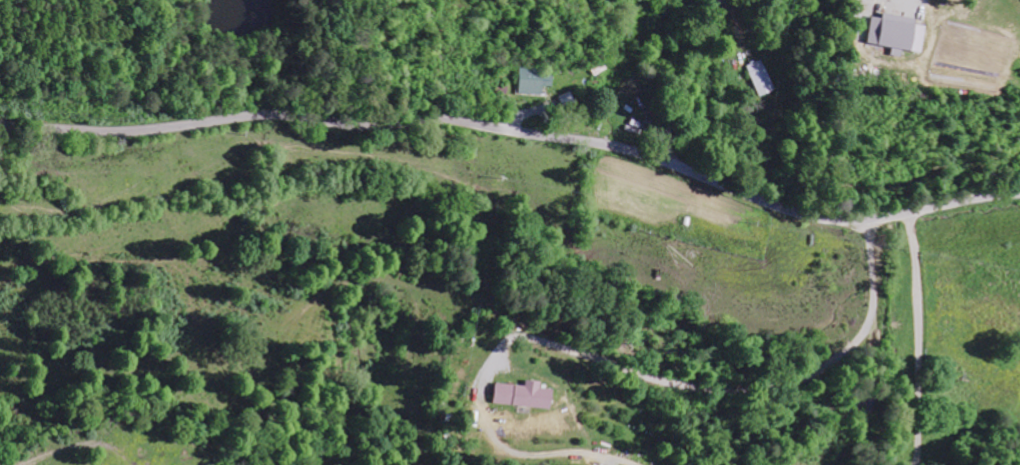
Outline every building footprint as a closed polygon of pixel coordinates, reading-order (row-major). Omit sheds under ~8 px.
[(874,18),(870,45),(893,48),(892,56),(902,58),(903,51),(923,54),(927,27),(918,26),(919,19),(885,14),(885,19),(874,18)] [(757,97),(774,92),(765,60),(749,65),(757,97)] [(520,94),(544,95),(544,86),(554,87),(554,68),(520,67),(520,94)] [(552,410),(555,390),(542,388),(542,381),(527,380),(526,386),(499,383),(496,403),(552,410)]
